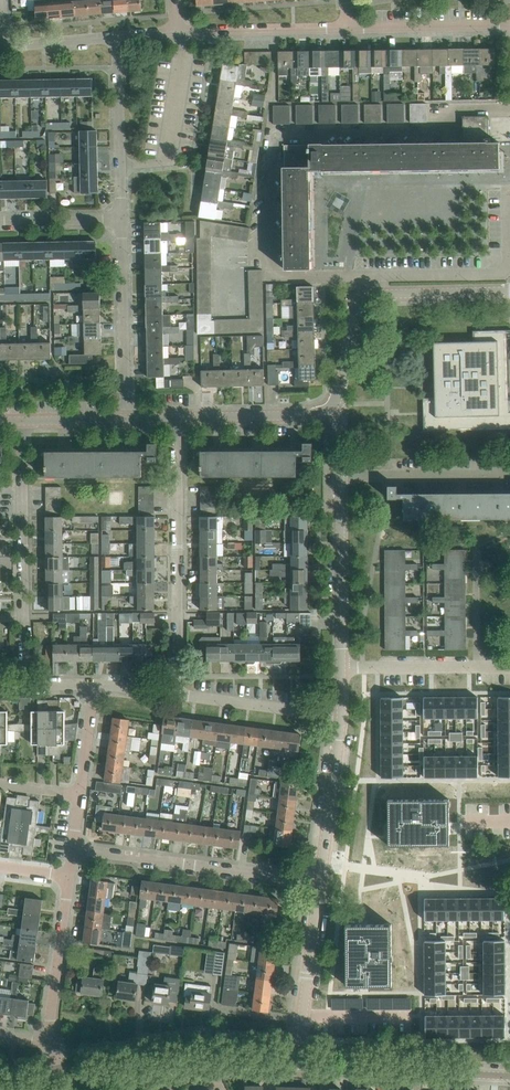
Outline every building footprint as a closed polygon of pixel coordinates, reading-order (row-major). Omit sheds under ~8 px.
[(49,0),(35,0),(36,19),(50,18),(49,0)] [(62,0),(49,0),(50,18),(63,17),(62,0)] [(75,0),(62,0),(63,17),(76,16),(75,0)] [(88,0),(75,0),(76,16),(89,14),(88,0)] [(102,0),(88,0),(89,14),(103,13),(102,0)] [(115,0),(102,0),(103,13),(116,12),(115,0)] [(116,12),(129,11),(128,0),(115,0),(116,12)] [(141,0),(128,0),(129,11),(142,10),(141,0)] [(480,65),(480,48),(464,49),(464,65),(477,65),(480,65)] [(496,65),(495,56),(495,48),(480,48),(480,65),(477,65),(477,73),(483,73),(483,81),(488,81),(488,65),(496,65)] [(403,66),(402,49),(387,50),(387,66),(384,66),(384,72),(384,74),(391,74),(390,71),(403,71),(403,66)] [(418,66),(418,49),(402,49),(403,66),(415,66),(418,66)] [(433,66),(433,49),(418,49),(418,66),(415,66),(415,74),(421,74),(421,66),(433,66)] [(449,66),(449,49),(433,49),(433,66),(440,66),(440,73),(446,73),(446,66),(449,66)] [(464,65),(464,49),(449,49),(449,66),(446,66),(446,73),(453,73),(465,73),(464,65)] [(341,67),(341,50),(325,51),(325,67),(322,67),(322,75),(328,75),(341,75),(341,67)] [(356,67),(356,50),(341,50),(341,67),(353,67),(356,67)] [(372,67),(371,50),(356,50),(356,67),(353,67),(353,75),(359,75),(359,67),(372,67)] [(387,66),(387,50),(371,50),(372,67),(372,72),(384,72),(384,66),(387,66)] [(294,67),(294,51),(279,51),(279,75),(288,75),(288,68),(292,68),(294,67)] [(310,75),(310,51),(294,51),(294,67),(292,68),(292,76),(298,76),(310,75)] [(325,67),(325,51),(310,51),(310,75),(322,75),(322,67),(325,67)] [(245,86),(246,80),(248,64),(245,64),(240,64),(239,66),(223,63),(221,79),(238,81),(237,85),(245,86)] [(332,78),(329,78),(329,83),(323,83),(323,92),(329,92),(329,90),(332,89),(332,78)] [(79,95),(79,79),(61,80),(62,95),(79,95)] [(92,95),(92,79),(79,79),(79,95),(92,95)] [(235,96),(237,85),(238,81),(221,79),(218,94),(235,96)] [(31,96),(31,80),(16,81),(16,96),(31,96)] [(46,96),(46,80),(31,80),(31,96),(46,96)] [(62,95),(61,80),(46,80),(46,96),(62,95)] [(16,96),(16,81),(1,81),(1,96),(16,96)] [(381,90),(372,90),(372,101),(381,100),(381,90)] [(403,94),(391,94),(391,91),(384,91),(384,100),(387,100),(403,100),(403,94)] [(233,109),(235,96),(218,94),(216,109),(233,111),(232,115),(238,116),(240,116),(241,111),(233,109)] [(236,128),(238,116),(232,115),(233,111),(216,109),(214,125),(235,128),(236,128)] [(264,117),(248,115),(249,112),(241,111),(240,116),(248,118),(247,120),(263,123),(264,117)] [(311,268),(309,172),(310,172),(310,171),(324,171),(324,170),(499,168),(500,168),(500,142),(490,142),(489,116),(463,116),(463,142),(323,144),(323,143),(309,143),(309,144),(284,145),(285,167),(283,167),(285,269),(311,269),(311,268)] [(233,140),(235,128),(214,125),(211,140),(228,142),(227,146),(235,147),(236,141),(233,140)] [(97,146),(96,131),(81,131),(81,146),(97,146)] [(233,159),(235,147),(227,146),(228,142),(211,140),(209,155),(233,159)] [(247,146),(244,145),(244,142),(236,141),(235,147),(253,150),(254,147),(247,146)] [(97,161),(97,146),(81,146),(82,162),(97,161)] [(232,167),(233,159),(209,155),(207,170),(223,172),(222,176),(227,177),(230,178),(231,171),(232,167)] [(98,176),(97,161),(82,162),(82,177),(98,176)] [(61,163),(56,163),(50,163),(50,178),(56,178),(61,177),(61,163)] [(225,188),(227,177),(222,176),(223,172),(207,170),(204,185),(225,188)] [(98,192),(98,176),(82,177),(77,177),(77,192),(82,192),(83,192),(98,192)] [(32,197),(31,181),(16,182),(17,197),(32,197)] [(47,196),(47,181),(31,181),(32,197),(47,196)] [(17,197),(16,182),(1,182),(1,197),(17,197)] [(223,201),(225,188),(204,185),(202,201),(218,203),(217,206),(223,207),(226,208),(227,202),(223,201)] [(244,193),(243,200),(250,202),(252,194),(244,193)] [(221,220),(223,207),(217,206),(218,203),(202,201),(199,216),(221,220)] [(214,236),(216,222),(201,220),(201,238),(211,238),(211,236),(214,236)] [(162,234),(161,221),(145,222),(145,238),(162,237),(162,240),(168,240),(170,240),(169,234),(162,234)] [(195,221),(186,221),(186,236),(194,236),(196,235),(195,221)] [(221,237),(223,223),(216,222),(214,236),(221,237)] [(228,238),(230,224),(223,223),(221,237),(228,238)] [(234,239),(237,226),(230,224),(228,238),(234,239)] [(241,240),(243,227),(237,226),(234,239),(241,240)] [(248,241),(250,228),(243,227),(241,240),(248,241)] [(168,253),(168,240),(162,240),(162,237),(145,238),(145,253),(162,253),(168,253)] [(50,258),(50,242),(35,243),(35,258),(50,258)] [(65,258),(65,242),(50,242),(50,258),(65,258)] [(80,257),(80,242),(65,242),(65,258),(80,257)] [(96,257),(96,242),(80,242),(80,257),(96,257)] [(20,259),(19,243),(4,243),(5,259),(20,259)] [(35,258),(35,243),(19,243),(20,259),(35,258)] [(162,265),(162,253),(145,253),(146,268),(162,268),(163,271),(170,271),(170,265),(162,265)] [(163,283),(163,271),(162,268),(146,268),(146,284),(163,283)] [(167,291),(163,291),(163,283),(146,284),(146,299),(163,299),(163,301),(171,301),(171,296),(167,296),(167,291)] [(314,302),(314,286),(297,286),(298,299),(298,302),(314,302)] [(5,287),(5,291),(5,300),(21,300),(21,293),(20,287),(5,287)] [(101,307),(100,292),(84,292),(84,305),(84,308),(101,307)] [(163,314),(163,301),(163,299),(146,299),(147,314),(163,314)] [(315,317),(314,302),(298,302),(298,299),(290,299),(290,306),(290,318),(298,318),(315,317)] [(101,323),(101,307),(84,308),(84,305),(77,305),(77,311),(85,311),(85,323),(101,323)] [(264,332),(264,311),(250,311),(250,318),(250,333),(264,332)] [(212,320),(212,313),(198,313),(198,321),(212,320)] [(164,327),(164,322),(167,322),(169,318),(169,314),(163,314),(147,314),(147,330),(164,330),(164,333),(172,333),(172,327),(164,327)] [(315,333),(315,317),(298,318),(298,325),(288,325),(288,330),(282,330),(283,337),(291,336),(291,330),(298,330),(299,333),(315,333)] [(215,333),(215,320),(212,320),(198,321),(198,334),(209,334),(215,333)] [(101,338),(101,323),(85,323),(78,324),(78,336),(85,335),(85,339),(101,338)] [(164,345),(164,333),(164,330),(147,330),(147,345),(164,345)] [(315,348),(315,333),(299,333),(298,330),(291,330),(291,336),(299,336),(299,349),(315,348)] [(498,340),(498,338),(503,338),(504,338),(504,330),(473,331),(474,341),(434,342),(435,397),(423,398),(424,431),(509,428),(509,400),(500,400),(498,340)] [(35,359),(35,342),(38,342),(38,334),(32,334),(32,342),(19,343),(20,359),(35,359)] [(102,354),(101,338),(85,339),(85,335),(78,336),(77,336),(77,342),(85,341),(85,354),(70,354),(70,364),(93,363),(93,354),(102,354)] [(51,359),(51,347),(51,342),(38,342),(35,342),(35,359),(51,359)] [(19,343),(7,343),(4,343),(4,360),(20,359),(19,343)] [(164,358),(164,345),(147,345),(148,361),(164,361),(164,364),(172,364),(172,357),(164,358)] [(195,360),(195,345),(188,345),(186,345),(186,357),(180,357),(180,360),(195,360)] [(66,346),(55,347),(55,355),(66,355),(66,346)] [(316,364),(315,348),(299,349),(299,361),(299,364),(316,364)] [(165,377),(164,364),(164,361),(148,361),(148,377),(165,377)] [(219,386),(218,369),(220,369),(220,361),(214,362),(214,370),(202,370),(202,387),(219,386)] [(249,385),(248,369),(251,369),(251,361),(245,361),(245,369),(233,369),(234,386),(249,385)] [(316,379),(316,364),(299,364),(299,361),(291,361),(292,367),(299,367),(300,379),(298,379),(295,383),(295,386),(310,386),(310,380),(316,379)] [(279,385),(279,371),(277,371),(276,364),(268,365),(269,385),(279,385)] [(265,385),(264,374),(264,368),(251,369),(248,369),(249,385),(265,385)] [(233,369),(220,369),(218,369),(219,386),(234,386),(233,369)] [(184,387),(184,379),(170,379),(170,387),(184,387)] [(297,476),(297,464),(304,464),(304,461),(312,461),(312,455),(312,442),(312,443),(304,443),(304,442),(303,442),(303,448),(296,448),(296,451),(287,451),(287,454),(268,454),(268,451),(249,451),(249,454),(230,454),(230,451),(210,451),(210,454),(202,454),(201,454),(201,465),(200,465),(200,469),(201,469),(201,476),(211,476),(211,472),(220,472),(220,476),(221,476),(221,472),(230,472),(230,476),(230,475),(239,475),(239,476),(240,476),(240,475),(249,475),(249,476),(249,472),(258,472),(258,476),(259,476),(259,472),(268,472),(268,476),(268,475),(277,475),(277,476),(278,476),(278,475),(287,475),(287,476),(287,472),(296,472),(296,476),(297,476)] [(149,464),(149,461),(157,461),(157,456),(157,443),(156,443),(149,443),(148,443),(148,449),(141,449),(141,452),(132,452),(132,455),(113,455),(113,452),(93,452),(93,455),(75,455),(75,452),(55,452),(55,455),(46,455),(46,454),(46,466),(45,466),(45,470),(46,470),(46,476),(56,476),(56,473),(65,473),(65,476),(66,476),(66,473),(75,473),(75,476),(84,476),(85,476),(94,476),(94,473),(103,473),(103,476),(104,476),(104,473),(113,473),(113,476),(122,476),(123,476),(132,476),(132,473),(141,473),(141,476),(142,476),(142,464),(149,464)] [(388,485),(388,492),(388,498),(389,498),(397,498),(397,497),(404,497),(404,508),(403,508),(403,511),(404,511),(404,515),(404,519),(405,519),(405,518),(414,518),(414,519),(414,515),(423,515),(423,519),(424,519),(424,515),(433,515),(433,518),(442,518),(443,518),(452,518),(452,515),(461,515),(461,518),(462,518),(462,515),(471,515),(471,518),(480,518),(481,518),(490,518),(490,515),(496,515),(499,514),(499,518),(500,518),(500,516),(506,516),(506,514),(509,514),(509,518),(509,493),(397,493),(397,485),(397,486),(389,486),(389,485),(388,485)] [(63,530),(63,516),(46,516),(46,530),(63,530)] [(111,523),(111,516),(102,516),(102,530),(107,530),(107,523),(111,523)] [(155,530),(155,516),(120,516),(120,524),(138,524),(138,530),(155,530)] [(223,529),(223,516),(201,516),(201,529),(218,529),(223,529)] [(266,530),(266,516),(256,516),(256,530),(266,530)] [(308,530),(308,516),(285,516),(286,524),(292,524),(292,530),(308,530)] [(218,543),(218,529),(201,529),(201,543),(218,543)] [(63,544),(63,530),(46,530),(47,544),(63,544)] [(155,543),(155,530),(138,530),(138,543),(155,543)] [(308,530),(292,530),(285,530),(285,543),(292,543),(308,542),(308,530)] [(256,532),(256,543),(266,543),(266,532),(256,532)] [(308,556),(308,542),(292,543),(292,556),(308,556)] [(155,557),(155,543),(138,543),(138,557),(155,557)] [(218,556),(218,543),(201,543),(201,556),(218,556)] [(63,557),(63,544),(47,544),(47,557),(63,557)] [(406,564),(406,549),(385,550),(385,566),(406,566),(406,569),(412,569),(412,564),(406,564)] [(466,566),(466,549),(445,549),(445,564),(445,566),(466,566)] [(99,556),(90,556),(90,570),(99,570),(99,556)] [(111,556),(102,556),(102,567),(111,567),(111,556)] [(218,564),(218,556),(201,556),(198,556),(198,569),(201,569),(218,569),(224,569),(224,564),(218,564)] [(253,556),(245,556),(245,567),(253,567),(253,556)] [(308,569),(308,556),(292,556),(292,564),(283,564),(283,563),(273,564),(273,569),(308,569)] [(70,557),(63,557),(47,557),(47,570),(70,570),(70,557)] [(155,570),(155,557),(138,557),(136,557),(136,562),(125,562),(125,569),(127,569),(127,570),(155,570)] [(466,583),(466,566),(445,566),(445,564),(439,564),(439,569),(445,569),(445,583),(466,583)] [(406,583),(406,569),(406,566),(385,566),(385,583),(406,583)] [(218,582),(218,569),(201,569),(201,582),(218,582)] [(308,582),(308,569),(273,569),(271,569),(271,575),(281,575),(281,576),(287,576),(287,582),(292,582),(308,582)] [(70,583),(70,570),(47,570),(47,583),(64,583),(70,583)] [(99,583),(99,570),(90,570),(90,583),(99,583)] [(155,583),(155,570),(127,570),(127,575),(138,575),(138,583),(155,583)] [(218,595),(218,582),(201,582),(201,595),(218,595)] [(308,596),(308,582),(292,582),(292,588),(286,588),(286,596),(308,596)] [(64,596),(64,583),(47,583),(47,596),(64,596)] [(99,596),(99,583),(90,583),(91,596),(99,596)] [(155,596),(155,583),(138,583),(138,596),(155,596)] [(406,597),(406,583),(385,583),(385,600),(406,600),(406,602),(412,602),(412,597),(406,597)] [(466,599),(466,583),(445,583),(445,597),(445,599),(466,599)] [(218,609),(218,595),(201,595),(201,609),(218,609)] [(71,596),(64,596),(47,596),(47,610),(71,609),(71,596)] [(99,609),(99,596),(91,596),(91,609),(99,609)] [(155,609),(155,596),(138,596),(131,596),(131,603),(138,603),(138,609),(155,609)] [(308,609),(308,596),(286,596),(285,596),(285,604),(292,604),(292,609),(308,609)] [(466,616),(466,599),(445,599),(445,597),(439,597),(439,602),(445,602),(445,616),(466,616)] [(406,616),(406,602),(406,600),(385,600),(385,616),(406,616)] [(221,612),(207,613),(207,624),(221,624),(221,612)] [(248,624),(248,623),(248,612),(237,612),(237,624),(248,624)] [(258,612),(248,612),(248,623),(258,623),(258,612)] [(301,620),(301,612),(287,612),(287,618),(287,621),(301,621),(301,620)] [(67,622),(67,613),(54,613),(54,621),(60,621),(60,629),(67,629),(67,622)] [(80,622),(80,618),(80,613),(67,613),(67,622),(80,622)] [(155,619),(155,613),(134,613),(134,622),(147,622),(151,622),(155,622),(155,619)] [(406,630),(406,616),(385,616),(386,633),(406,633),(406,635),(412,635),(412,630),(406,630)] [(466,632),(466,616),(445,616),(445,630),(445,632),(466,632)] [(107,660),(107,626),(107,621),(99,621),(99,644),(94,644),(94,660),(107,660)] [(261,622),(261,644),(261,660),(266,660),(266,662),(267,663),(273,663),(273,664),(274,664),(274,644),(268,644),(268,633),(267,633),(267,622),(261,622)] [(81,626),(81,636),(81,660),(94,660),(94,644),(88,644),(88,626),(81,626)] [(114,626),(107,626),(107,660),(120,660),(120,644),(114,644),(114,626)] [(466,649),(466,632),(445,632),(445,630),(439,630),(439,635),(445,635),(446,649),(466,649)] [(406,638),(406,635),(406,633),(386,633),(386,649),(406,649),(406,638)] [(81,660),(81,636),(74,636),(74,644),(67,644),(67,660),(81,660)] [(301,656),(301,644),(294,644),(294,636),(287,636),(287,644),(287,660),(301,660),(301,656)] [(221,660),(221,644),(221,637),(203,637),(201,639),(201,651),(203,653),(207,653),(207,660),(221,660)] [(147,660),(147,644),(139,644),(139,641),(134,641),(134,644),(134,660),(147,660)] [(67,660),(67,644),(54,644),(54,660),(67,660)] [(134,660),(134,644),(120,644),(120,660),(134,660)] [(234,660),(234,644),(221,644),(221,660),(234,660)] [(247,660),(248,644),(234,644),(234,660),(247,660)] [(261,660),(261,644),(248,644),(247,660),(248,664),(248,663),(254,663),(256,662),(256,660),(261,660)] [(287,660),(287,644),(274,644),(274,664),(275,664),(275,663),(281,663),(282,662),(282,660),(287,660)] [(467,696),(456,697),(456,717),(467,717),(467,696)] [(478,696),(467,696),(467,717),(478,717),(478,696)] [(499,696),(499,708),(509,708),(509,696),(499,696)] [(403,697),(382,697),(382,709),(403,709),(403,697)] [(435,697),(424,697),(424,718),(435,718),(435,697)] [(446,697),(435,697),(435,718),(446,718),(446,697)] [(456,697),(446,697),(446,718),(456,717),(456,697)] [(49,727),(49,701),(44,701),(44,711),(38,711),(32,711),(32,724),(33,724),(33,727),(49,727)] [(65,724),(65,711),(59,711),(54,711),(54,701),(49,701),(49,727),(65,727),(65,724)] [(499,708),(499,719),(509,719),(509,708),(499,708)] [(403,709),(382,709),(382,720),(403,720),(403,709)] [(176,741),(177,734),(179,718),(165,716),(162,743),(176,744),(176,741)] [(128,730),(129,720),(114,717),(112,733),(127,735),(128,730)] [(188,751),(191,735),(193,719),(179,718),(177,734),(176,741),(184,743),(183,751),(188,751)] [(204,737),(206,721),(193,719),(191,735),(204,737)] [(499,719),(499,731),(509,731),(509,719),(499,719)] [(403,720),(382,720),(382,731),(403,731),(403,720)] [(218,739),(220,723),(206,721),(204,737),(218,739)] [(20,731),(14,731),(14,723),(7,724),(7,727),(0,727),(0,743),(2,743),(7,743),(7,741),(15,741),(15,738),(20,738),(20,731)] [(49,753),(49,727),(33,727),(33,724),(32,724),(26,723),(26,731),(32,730),(32,743),(38,743),(44,743),(44,753),(49,753)] [(76,739),(77,732),(71,731),(71,723),(65,724),(65,727),(49,727),(49,753),(53,753),(54,743),(59,743),(65,743),(65,739),(76,739)] [(162,724),(154,723),(153,732),(160,733),(162,724)] [(231,741),(233,725),(220,723),(218,739),(231,741)] [(244,743),(247,727),(233,725),(231,741),(244,743)] [(258,744),(260,728),(247,727),(244,743),(243,757),(249,757),(251,744),(258,744)] [(271,746),(274,730),(260,728),(258,744),(271,746)] [(285,748),(287,732),(274,730),(271,746),(285,748)] [(403,731),(382,731),(382,743),(404,742),(403,731)] [(499,731),(499,742),(509,742),(509,731),(499,731)] [(299,750),(301,734),(287,732),(285,748),(299,750)] [(133,736),(127,735),(112,733),(110,748),(125,750),(131,751),(133,736)] [(404,742),(382,743),(382,754),(404,754),(404,742)] [(499,742),(499,753),(509,753),(509,742),(499,742)] [(123,766),(125,750),(110,748),(108,764),(123,766)] [(499,753),(499,765),(509,764),(509,753),(499,753)] [(156,764),(157,755),(150,754),(149,764),(156,764)] [(404,754),(382,754),(382,765),(404,765),(404,754)] [(435,756),(424,756),(424,765),(424,777),(435,777),(435,756)] [(446,756),(435,756),(435,777),(446,777),(446,756)] [(457,756),(446,756),(446,777),(457,777),(457,756)] [(467,756),(457,756),(457,777),(467,777),(467,756)] [(478,756),(467,756),(467,777),(479,776),(478,765),(478,756)] [(121,781),(123,766),(108,764),(105,779),(121,781)] [(499,765),(499,776),(509,776),(509,764),(499,765)] [(404,765),(382,765),(382,777),(404,777),(404,765)] [(204,773),(199,773),(198,779),(212,781),(213,774),(214,767),(205,766),(204,773)] [(198,779),(199,773),(186,771),(186,777),(198,779)] [(240,773),(239,778),(238,784),(247,785),(248,774),(240,773)] [(154,776),(148,776),(146,785),(153,786),(154,776)] [(256,794),(258,778),(251,778),(249,793),(256,794)] [(296,799),(298,784),(276,781),(274,796),(281,797),(296,799)] [(122,793),(122,791),(123,784),(110,783),(108,792),(122,793)] [(136,792),(137,786),(123,784),(122,791),(136,792)] [(233,788),(219,786),(218,792),(228,793),(227,798),(232,798),(233,788)] [(244,804),(246,789),(238,788),(236,803),(244,804)] [(23,805),(16,805),(17,798),(18,798),(18,797),(8,796),(4,820),(0,820),(0,826),(3,826),(4,826),(4,823),(20,826),(23,805)] [(294,815),(296,799),(281,797),(279,813),(294,815)] [(37,825),(40,800),(30,799),(30,800),(29,806),(23,805),(20,826),(36,828),(36,831),(43,832),(44,826),(37,825)] [(449,799),(388,799),(389,845),(450,845),(449,799)] [(117,831),(119,815),(112,814),(113,806),(97,804),(95,821),(104,822),(103,829),(110,830),(109,832),(116,833),(117,831)] [(187,824),(187,820),(189,810),(181,809),(182,807),(176,806),(175,813),(174,813),(173,822),(171,838),(184,840),(187,824)] [(292,830),(294,815),(279,813),(277,828),(292,830)] [(131,832),(133,816),(119,815),(117,831),(131,832)] [(144,834),(146,818),(133,816),(131,832),(144,834)] [(158,836),(160,820),(146,818),(144,834),(158,836)] [(171,838),(173,822),(160,820),(158,836),(171,838)] [(17,846),(20,826),(4,823),(4,826),(3,826),(0,851),(10,852),(10,851),(11,845),(17,846)] [(198,841),(200,825),(187,824),(184,840),(198,841)] [(211,843),(214,827),(200,825),(198,841),(211,843)] [(33,855),(36,831),(36,828),(20,826),(17,846),(24,846),(23,853),(23,854),(33,855)] [(225,845),(227,829),(214,827),(211,843),(225,845)] [(290,845),(292,830),(277,828),(276,833),(275,844),(290,845)] [(225,845),(239,847),(241,831),(227,829),(225,845)] [(106,897),(108,882),(92,879),(90,895),(106,897)] [(155,898),(157,882),(143,880),(141,896),(140,903),(147,904),(148,897),(155,898)] [(168,900),(171,884),(157,882),(155,898),(168,900)] [(182,902),(184,886),(171,884),(168,900),(182,902)] [(195,904),(198,888),(184,886),(182,902),(195,904)] [(209,905),(211,889),(198,888),(195,904),(209,905)] [(222,907),(225,891),(211,889),(209,905),(222,907)] [(236,909),(238,893),(225,891),(222,907),(236,909)] [(249,911),(252,895),(238,893),(236,909),(249,911)] [(104,912),(106,897),(90,895),(88,910),(104,912)] [(263,913),(265,897),(252,895),(249,911),(263,913)] [(41,915),(43,899),(26,897),(25,909),(24,912),(41,915)] [(277,914),(279,898),(265,897),(263,913),(266,913),(277,914)] [(505,897),(493,898),(493,919),(505,919),(505,897)] [(437,898),(425,898),(425,920),(437,919),(437,898)] [(448,898),(437,898),(437,919),(448,919),(448,898)] [(459,898),(448,898),(448,919),(459,919),(459,898)] [(470,898),(459,898),(459,919),(471,919),(470,898)] [(482,898),(470,898),(471,919),(482,919),(482,898)] [(493,898),(482,898),(482,919),(493,919),(493,898)] [(39,930),(41,915),(24,912),(25,909),(17,908),(16,914),(24,915),(22,928),(39,930)] [(112,914),(104,912),(88,910),(86,926),(102,928),(103,921),(112,922),(112,914)] [(147,923),(138,922),(137,936),(145,937),(147,923)] [(392,924),(346,924),(346,985),(392,985),(392,924)] [(100,943),(102,928),(86,926),(82,925),(80,941),(100,943)] [(37,945),(39,930),(22,928),(21,935),(13,934),(13,939),(20,940),(20,943),(37,945)] [(124,931),(122,946),(125,947),(131,948),(133,939),(133,932),(124,931)] [(190,943),(191,937),(177,935),(176,941),(190,943)] [(35,961),(37,945),(20,943),(20,940),(13,939),(12,945),(20,946),(19,950),(12,949),(10,958),(35,961)] [(437,940),(425,940),(425,951),(446,951),(446,940),(437,940)] [(505,940),(484,940),(484,951),(505,951),(505,940)] [(153,952),(151,951),(150,960),(155,961),(156,952),(170,954),(171,946),(154,944),(153,952)] [(275,964),(277,948),(262,946),(260,962),(275,964)] [(113,961),(115,951),(88,947),(87,954),(102,956),(102,959),(113,961)] [(147,985),(148,974),(150,960),(151,951),(140,950),(138,966),(139,966),(138,972),(130,971),(129,982),(119,980),(117,997),(136,1000),(138,984),(147,985)] [(225,952),(216,951),(214,973),(223,975),(225,952)] [(446,951),(425,951),(425,962),(446,962),(446,951)] [(505,951),(484,951),(484,962),(505,962),(505,951)] [(228,958),(226,973),(233,974),(235,959),(228,958)] [(273,979),(275,964),(260,962),(257,977),(273,979)] [(446,962),(425,962),(425,973),(446,972),(446,962)] [(505,962),(484,962),(484,972),(505,972),(505,962)] [(102,995),(104,978),(102,978),(103,968),(96,967),(95,977),(85,976),(85,974),(79,973),(77,991),(82,992),(102,995)] [(32,977),(33,970),(20,969),(19,975),(32,977)] [(446,972),(425,973),(425,983),(446,983),(446,972)] [(505,972),(484,972),(484,983),(505,983),(505,972)] [(169,1004),(171,986),(180,987),(181,976),(165,974),(164,982),(156,981),(154,993),(153,995),(154,995),(153,1002),(169,1004)] [(271,994),(273,979),(257,977),(255,992),(271,994)] [(184,996),(187,996),(186,1006),(209,1009),(211,993),(212,986),(186,982),(184,996)] [(446,983),(425,983),(425,994),(437,994),(446,994),(446,983)] [(505,983),(484,983),(485,994),(505,994),(505,983)] [(14,997),(17,998),(18,990),(12,989),(11,997),(0,995),(0,1013),(11,1014),(14,997)] [(234,990),(224,989),(222,1004),(229,1005),(230,996),(233,997),(234,990)] [(269,1010),(271,994),(255,992),(253,1008),(269,1010)] [(29,999),(17,998),(14,997),(11,1014),(18,1015),(18,1018),(27,1019),(27,1014),(34,1015),(36,1003),(29,1002),(29,999)] [(437,1015),(425,1015),(426,1037),(437,1037),(437,1015)] [(449,1015),(437,1015),(437,1037),(449,1037),(449,1015)] [(460,1015),(449,1015),(449,1037),(460,1036),(460,1015)] [(471,1015),(460,1015),(460,1036),(471,1036),(471,1015)] [(482,1015),(471,1015),(471,1036),(483,1036),(482,1015)] [(494,1015),(482,1015),(483,1036),(494,1036),(494,1015)] [(506,1015),(494,1015),(494,1036),(506,1036),(506,1015)]
